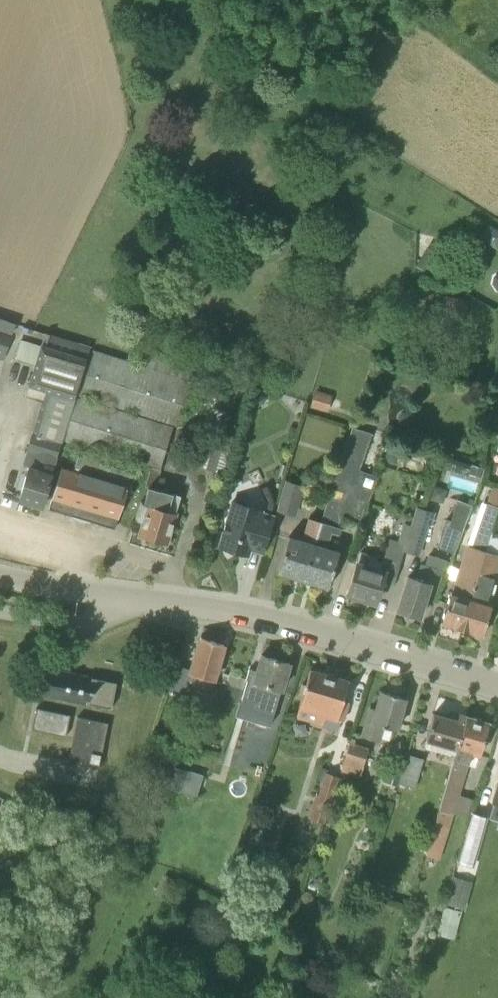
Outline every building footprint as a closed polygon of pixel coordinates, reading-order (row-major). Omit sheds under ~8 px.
[(467,319),(470,300),(446,297),(443,316),(467,319)] [(0,317),(0,359),(2,360),(15,322),(0,317)] [(41,505),(74,397),(88,348),(49,336),(34,385),(46,389),(32,435),(31,434),(28,447),(47,453),(41,470),(28,465),(18,499),(41,505)] [(39,343),(21,339),(20,338),(12,358),(33,364),(39,343)] [(196,364),(144,348),(143,351),(134,349),(129,360),(92,349),(77,395),(177,426),(196,364)] [(327,411),(332,394),(315,389),(310,406),(327,411)] [(68,423),(63,440),(151,467),(160,470),(161,469),(160,469),(172,426),(76,396),(68,423)] [(309,581),(354,427),(352,426),(320,520),(307,517),(301,538),(289,534),(277,571),(309,581)] [(360,522),(376,475),(358,469),(371,432),(354,427),(309,581),(327,587),(338,549),(326,546),(331,531),(339,534),(341,527),(339,526),(342,516),(360,522)] [(131,471),(78,455),(73,469),(61,467),(48,508),(114,528),(116,519),(117,519),(127,486),(126,485),(131,471)] [(471,464),(468,473),(479,476),(482,467),(471,464)] [(449,489),(475,494),(477,481),(451,476),(449,489)] [(295,515),(304,485),(285,480),(277,509),(295,515)] [(159,490),(155,489),(147,487),(143,500),(140,500),(135,519),(143,523),(139,535),(166,543),(175,511),(176,511),(180,495),(160,489),(159,490)] [(493,488),(488,502),(497,506),(497,490),(493,488)] [(489,551),(497,523),(497,507),(482,502),(469,545),(457,582),(455,581),(452,590),(449,589),(440,621),(465,629),(489,551)] [(454,554),(472,507),(458,502),(440,549),(454,554)] [(261,511),(261,509),(247,505),(246,510),(230,505),(218,545),(221,546),(223,550),(233,553),(237,551),(248,554),(250,549),(263,552),(274,515),(261,511)] [(435,512),(415,505),(403,550),(418,556),(428,525),(431,526),(435,512)] [(393,582),(404,543),(390,539),(389,538),(384,552),(375,550),(372,562),(351,557),(342,591),(375,601),(384,581),(393,582)] [(493,603),(490,602),(493,592),(490,592),(497,566),(497,554),(489,551),(465,629),(483,635),(493,603)] [(446,572),(450,561),(446,560),(446,559),(427,553),(424,564),(420,563),(416,577),(408,575),(397,608),(420,615),(430,582),(431,582),(434,568),(446,572)] [(213,680),(223,644),(199,636),(190,669),(188,673),(192,674),(187,689),(207,696),(212,680),(213,680)] [(290,663),(261,654),(255,671),(248,669),(245,679),(248,680),(243,696),(258,700),(257,704),(276,710),(290,663)] [(175,664),(168,690),(185,695),(187,689),(192,674),(188,673),(190,669),(175,664)] [(342,699),(348,680),(309,668),(305,683),(302,682),(299,691),(302,692),(296,713),(340,725),(342,720),(343,721),(349,701),(342,699)] [(39,694),(40,695),(55,698),(86,704),(86,703),(110,708),(116,682),(91,676),(90,677),(59,670),(58,673),(44,670),(39,694)] [(241,690),(245,678),(228,673),(225,685),(241,690)] [(396,729),(405,697),(381,690),(376,709),(370,707),(362,735),(379,741),(384,725),(396,729)] [(70,714),(35,708),(31,730),(65,737),(70,714)] [(456,719),(433,712),(425,739),(422,743),(454,753),(465,715),(458,712),(456,719)] [(472,717),(465,715),(454,753),(424,853),(439,858),(470,751),(479,754),(488,721),(482,719),(481,718),(473,716),(472,717)] [(67,759),(97,765),(105,721),(76,716),(67,759)] [(361,779),(369,748),(348,743),(340,773),(361,779)] [(414,792),(424,760),(408,755),(405,766),(399,788),(414,792)] [(164,782),(198,792),(204,771),(170,761),(164,782)] [(399,788),(405,766),(391,762),(384,783),(399,788)] [(324,825),(339,778),(326,773),(311,821),(324,825)] [(486,813),(470,810),(458,863),(474,866),(486,813)] [(466,909),(473,883),(454,878),(446,904),(466,909)] [(455,940),(462,912),(444,908),(437,935),(455,940)]
